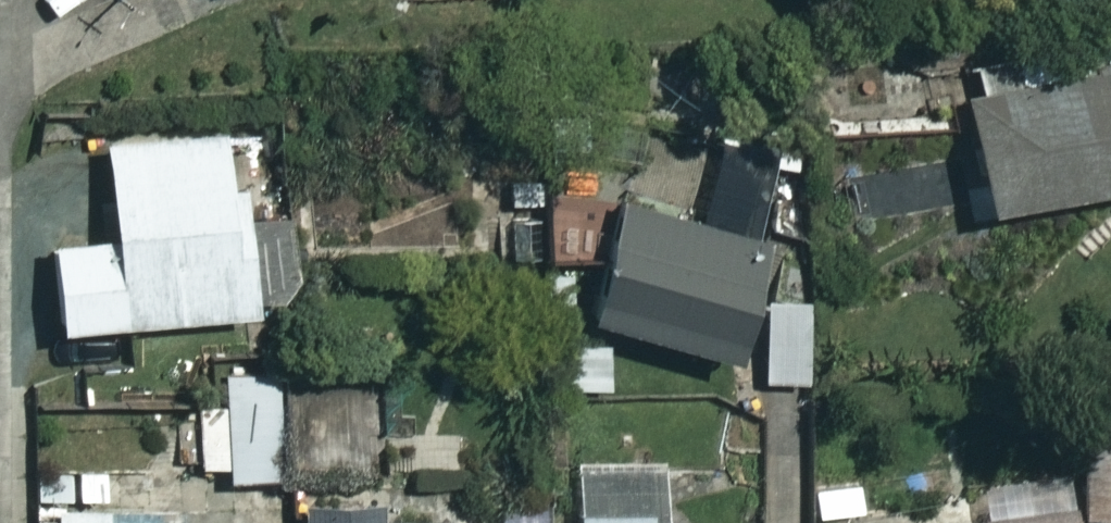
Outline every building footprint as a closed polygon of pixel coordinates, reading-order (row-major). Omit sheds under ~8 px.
[(989,78),(1008,190),(1110,172),(1110,57),(989,78)] [(227,128),(98,139),(106,232),(41,238),(48,320),(242,304),(227,128)] [(953,158),(855,167),(860,226),(958,218),(953,158)] [(741,295),(760,226),(606,184),(573,306),(782,363),(797,310),(741,295)] [(493,192),(309,185),(306,263),(490,270),(493,192)] [(222,407),(196,408),(199,464),(225,463),(226,477),(272,475),(271,457),(284,444),(290,424),(286,400),(267,381),(267,374),(220,377),(222,407)] [(1083,408),(1081,510),(1110,511),(1110,409),(1083,408)] [(650,467),(574,466),(574,522),(649,522),(650,467)] [(1058,469),(983,479),(988,512),(906,522),(1065,522),(1058,469)] [(378,496),(290,497),(290,522),(378,522),(378,496)] [(30,499),(30,522),(234,522),(235,501),(30,499)]
